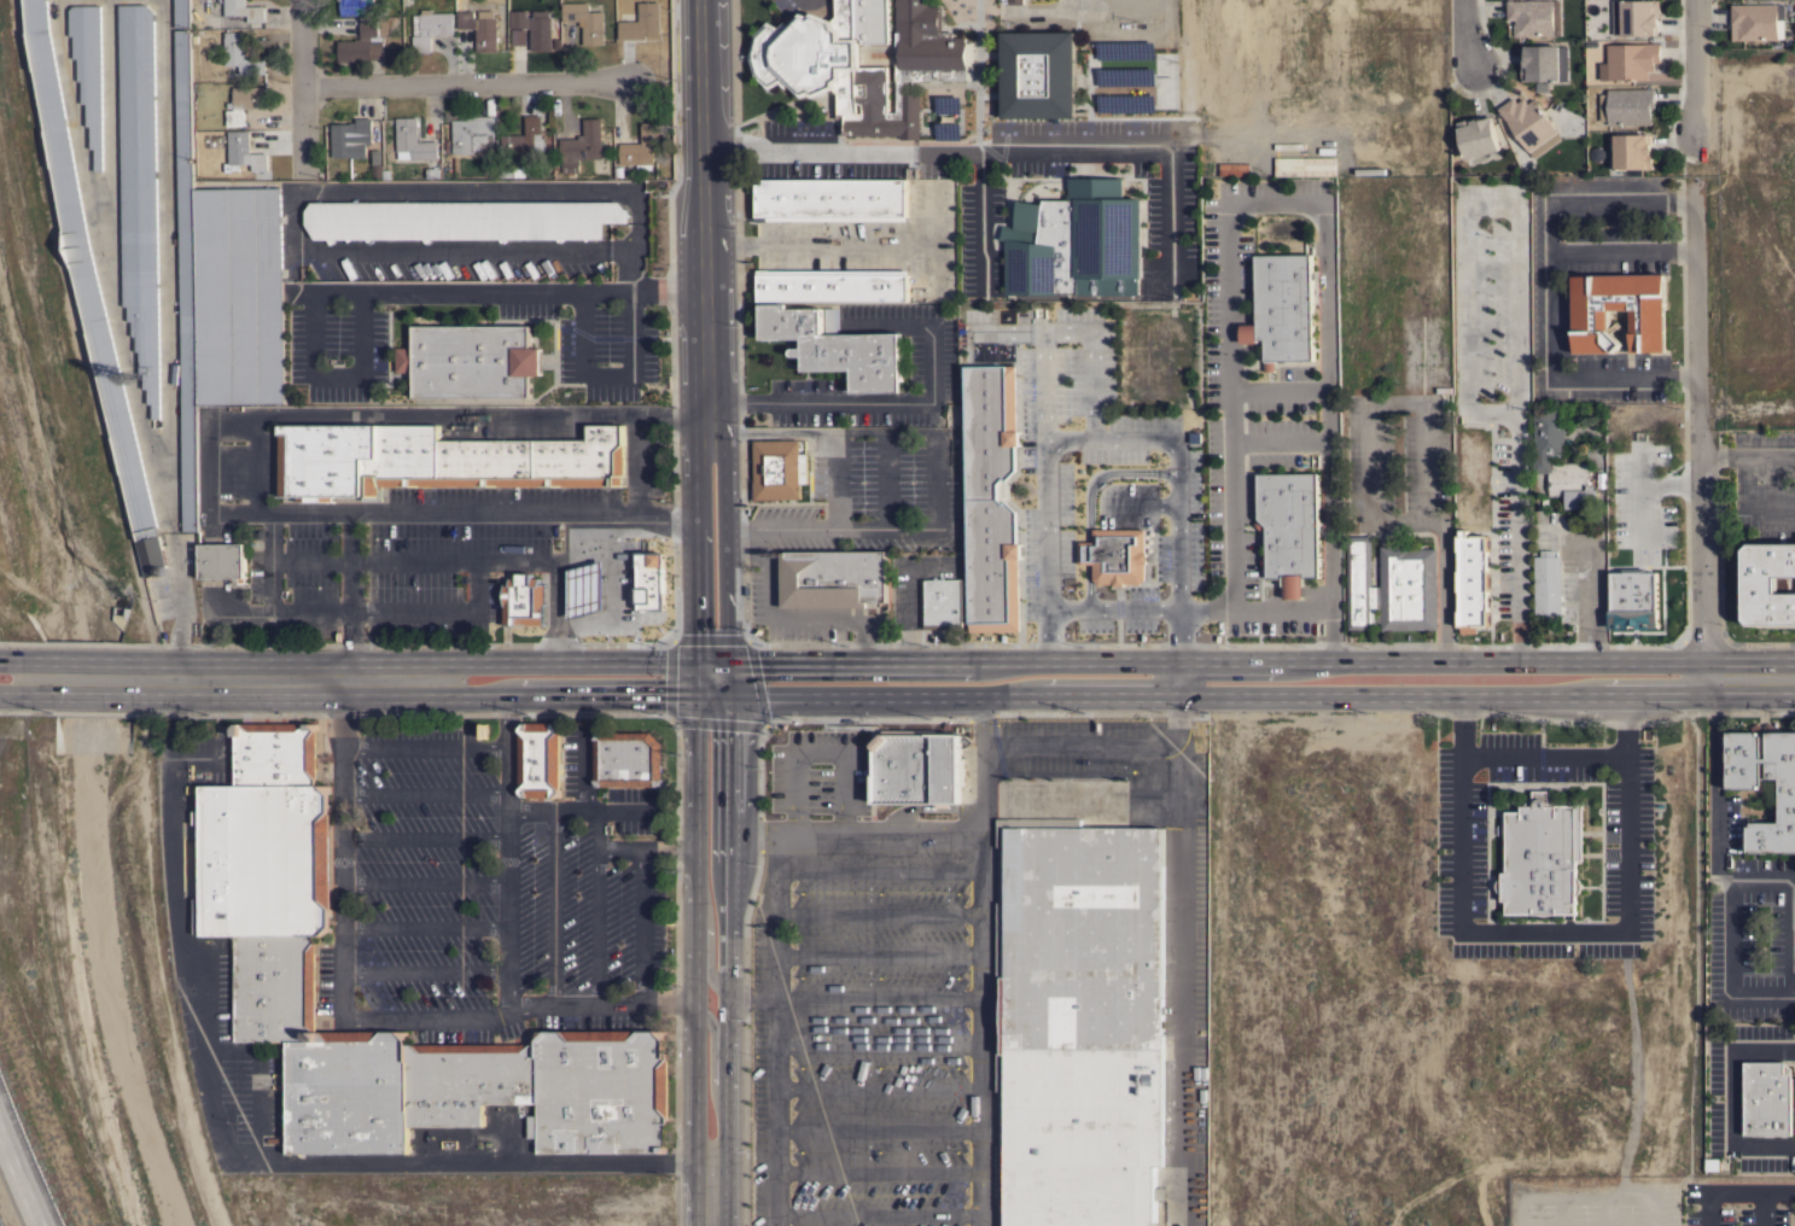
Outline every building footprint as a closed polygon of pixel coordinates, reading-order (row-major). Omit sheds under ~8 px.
[(27,34),(24,0),(47,0),(49,29),(89,244),(165,565),(165,566),(167,568),(167,572),(164,574),(162,574),(158,572),(145,577),(68,249),(27,34)] [(176,28),(176,0),(190,0),(191,27),(176,28)] [(225,14),(225,0),(245,0),(245,6),(264,6),(264,22),(247,22),(247,14),(225,14)] [(340,14),(339,0),(373,0),(373,14),(340,14)] [(832,13),(832,0),(890,0),(890,43),(861,43),(861,66),(887,66),(887,111),(896,111),(896,0),(928,0),(928,6),(942,6),(942,31),(952,31),(952,36),(967,36),(967,69),(964,69),(964,81),(903,81),(903,93),(919,93),(920,139),(899,139),(899,135),(851,135),(851,134),(840,134),(840,118),(834,118),(834,95),(831,91),(815,98),(811,94),(804,97),(791,83),(786,87),(781,82),(770,88),(757,75),(752,58),(751,52),(756,35),(769,22),(780,28),(785,22),(789,25),(803,12),(810,16),(814,12),(828,18),(832,13)] [(1554,0),(1561,0),(1561,34),(1554,34),(1554,35),(1514,36),(1514,24),(1515,24),(1515,19),(1508,19),(1506,0),(1554,0)] [(1613,0),(1660,0),(1660,19),(1659,19),(1659,34),(1613,35),(1613,0)] [(660,35),(640,35),(640,39),(619,40),(618,21),(639,21),(639,2),(659,1),(660,35)] [(604,45),(583,45),(583,25),(579,25),(579,21),(563,21),(563,2),(589,2),(589,11),(604,11),(604,45)] [(159,419),(152,419),(152,403),(147,403),(147,389),(144,389),(144,374),(139,374),(139,351),(135,351),(135,335),(132,335),(132,321),(128,321),(128,306),(123,306),(120,5),(146,4),(155,12),(159,419)] [(1778,4),(1778,40),(1738,40),(1738,28),(1739,28),(1739,23),(1731,23),(1731,4),(1778,4)] [(100,5),(103,170),(95,171),(94,148),(91,148),(89,125),(87,125),(86,103),(82,104),(81,81),(78,81),(77,58),(74,58),(74,35),(70,35),(70,10),(74,5),(100,5)] [(453,34),(431,34),(431,52),(413,52),(413,51),(404,51),(403,36),(413,36),(414,35),(413,14),(420,14),(420,13),(421,13),(421,10),(431,8),(432,14),(432,13),(453,12),(453,34)] [(458,11),(473,11),(474,18),(479,18),(479,10),(494,10),(494,18),(497,18),(497,51),(476,51),(476,29),(458,29),(458,11)] [(532,11),(548,11),(548,17),(552,17),(552,49),(530,51),(530,28),(511,28),(509,11),(526,10),(526,17),(532,17),(532,11)] [(338,41),(355,40),(355,39),(360,39),(360,21),(377,19),(377,17),(389,17),(389,34),(380,34),(380,36),(384,36),(384,42),(383,42),(383,59),(371,59),(371,60),(338,62),(338,41)] [(198,532),(183,532),(176,30),(187,30),(187,33),(191,31),(192,157),(190,157),(190,162),(193,162),(193,188),(197,404),(198,532)] [(246,51),(249,51),(249,56),(266,56),(266,74),(240,74),(239,65),(225,65),(225,31),(245,31),(246,51)] [(1076,117),(1002,117),(1002,31),(1076,31),(1076,117)] [(1608,80),(1607,45),(1647,43),(1660,42),(1660,62),(1654,63),(1654,70),(1648,70),(1648,78),(1608,80)] [(1568,81),(1550,81),(1550,80),(1522,81),(1522,63),(1523,63),(1523,46),(1568,46),(1568,81)] [(267,107),(244,107),(244,125),(227,125),(226,110),(233,110),(233,109),(227,109),(227,101),(233,101),(233,87),(267,87),(267,107)] [(1599,121),(1599,94),(1608,94),(1608,89),(1654,88),(1654,109),(1651,109),(1651,124),(1608,124),(1608,121),(1599,121)] [(1557,132),(1561,138),(1534,157),(1529,151),(1528,152),(1498,107),(1514,97),(1517,103),(1523,98),(1527,103),(1534,98),(1557,132)] [(541,115),(542,133),(534,133),(535,156),(501,156),(501,135),(525,135),(525,115),(541,115)] [(1465,159),(1456,122),(1471,118),(1473,119),(1491,115),(1499,150),(1465,159)] [(494,116),(494,134),(494,140),(488,140),(480,148),(473,150),(473,152),(453,153),(451,119),(467,119),(467,116),(494,116)] [(372,135),(366,136),(366,157),(351,158),(351,157),(332,157),(331,123),(350,123),(350,122),(356,122),(356,118),(372,117),(372,135)] [(418,136),(420,136),(420,141),(437,141),(437,159),(412,159),(412,158),(398,158),(398,151),(397,151),(396,117),(418,117),(418,136)] [(602,158),(593,158),(593,159),(578,159),(578,173),(573,173),(573,175),(566,175),(566,173),(563,173),(563,159),(560,159),(559,139),(578,138),(578,135),(583,135),(583,118),(601,118),(602,158)] [(619,142),(641,142),(641,123),(659,123),(660,150),(657,150),(657,156),(653,156),(653,164),(652,164),(652,170),(637,170),(637,164),(619,164),(619,142)] [(250,153),(267,152),(268,170),(251,171),(251,163),(239,164),(239,171),(225,171),(223,163),(229,163),(228,132),(249,130),(250,153)] [(1615,169),(1614,157),(1607,157),(1607,151),(1615,151),(1615,134),(1640,134),(1640,133),(1650,133),(1650,151),(1653,151),(1653,169),(1615,169)] [(1319,156),(1273,157),(1274,177),(1333,175),(1333,150),(1318,150),(1319,156)] [(1247,163),(1218,163),(1218,175),(1247,175),(1247,163)] [(1124,179),(1124,198),(1142,198),(1142,278),(1140,278),(1138,296),(1078,294),(1078,292),(1056,292),(1056,294),(1007,294),(1007,240),(1001,239),(1002,224),(1014,227),(1018,200),(1043,204),(1043,199),(1070,200),(1070,177),(1124,179)] [(907,220),(757,221),(756,180),(907,179),(907,220)] [(280,187),(282,403),(197,404),(193,188),(280,187)] [(315,239),(305,223),(305,210),(311,202),(619,202),(625,208),(629,216),(629,222),(604,222),(604,239),(315,239)] [(1313,360),(1275,361),(1275,372),(1265,372),(1264,340),(1257,340),(1257,343),(1241,344),(1241,325),(1257,323),(1255,255),(1312,253),(1313,360)] [(758,302),(758,270),(908,270),(908,302),(758,302)] [(1622,343),(1614,351),(1574,352),(1573,275),(1665,274),(1666,351),(1632,352),(1631,309),(1609,309),(1609,329),(1622,343)] [(902,392),(853,392),(853,369),(804,370),(804,356),(794,356),(792,355),(792,351),(794,348),(804,348),(804,338),(762,339),(762,304),(788,304),(788,309),(823,308),(823,334),(901,333),(902,392)] [(838,332),(826,332),(826,308),(838,308),(838,332)] [(541,375),(530,375),(530,396),(414,397),(414,375),(409,375),(409,372),(396,372),(396,348),(414,348),(414,326),(530,325),(530,348),(541,348),(541,375)] [(966,366),(1016,366),(1018,431),(1020,431),(1020,445),(1018,445),(1018,469),(1008,481),(1010,484),(1012,496),(1003,503),(1004,504),(1008,501),(1018,512),(1019,544),(1022,543),(1022,559),(1019,559),(1021,631),(971,632),(966,366)] [(1564,456),(1551,456),(1551,462),(1589,462),(1589,486),(1595,485),(1595,489),(1598,489),(1598,508),(1566,508),(1566,496),(1549,496),(1549,473),(1532,473),(1532,454),(1534,454),(1534,409),(1564,409),(1564,456)] [(333,497),(333,502),(297,502),(297,497),(280,497),(280,425),(379,425),(379,459),(365,459),(365,497),(333,497)] [(365,459),(379,459),(379,425),(438,425),(439,439),(588,439),(588,425),(624,425),(624,485),(384,486),(384,501),(365,501),(365,497),(365,459)] [(799,453),(806,453),(806,483),(799,483),(799,498),(775,498),(775,501),(753,501),(752,481),(754,481),(753,440),(798,439),(799,453)] [(1319,577),(1305,577),(1305,584),(1302,584),(1304,597),(1284,599),(1284,585),(1283,585),(1283,578),(1267,578),(1267,529),(1263,532),(1255,524),(1259,520),(1259,473),(1318,473),(1319,577)] [(1146,529),(1146,553),(1147,553),(1147,564),(1146,564),(1146,578),(1141,584),(1125,584),(1125,586),(1114,586),(1114,584),(1098,584),(1094,579),(1094,564),(1080,564),(1079,541),(1094,541),(1094,529),(1146,529)] [(1490,627),(1476,627),(1476,634),(1461,634),(1461,626),(1458,626),(1458,536),(1461,536),(1461,530),(1468,530),(1468,535),(1488,535),(1490,627)] [(1373,586),(1377,586),(1377,613),(1375,613),(1375,621),(1370,621),(1370,629),(1348,629),(1347,536),(1371,536),(1373,586)] [(244,543),(245,577),(246,577),(246,583),(232,583),(231,578),(200,578),(199,544),(244,543)] [(1750,543),(1794,543),(1794,576),(1778,576),(1778,592),(1794,592),(1794,625),(1750,625),(1744,619),(1744,548),(1750,543)] [(1380,547),(1410,545),(1410,549),(1435,548),(1436,629),(1382,630),(1380,547)] [(1562,615),(1557,615),(1557,618),(1535,619),(1534,556),(1540,556),(1540,549),(1555,549),(1555,550),(1556,550),(1556,556),(1561,556),(1562,615)] [(635,551),(635,608),(663,608),(662,551),(635,551)] [(781,608),(781,553),(887,551),(887,601),(868,601),(868,607),(781,608)] [(1624,559),(1624,630),(1673,630),(1673,559),(1624,559)] [(601,612),(599,564),(565,565),(567,613),(601,612)] [(544,624),(505,625),(505,583),(509,583),(509,578),(517,577),(517,573),(532,573),(532,577),(540,577),(540,583),(544,583),(544,624)] [(963,627),(922,629),(921,579),(962,579),(963,627)] [(519,723),(528,723),(528,722),(552,722),(552,723),(560,723),(560,796),(552,796),(552,798),(528,798),(528,796),(519,796),(519,723)] [(235,735),(234,735),(234,724),(241,723),(307,723),(315,723),(316,730),(317,740),(317,784),(235,784),(235,735)] [(1772,731),(1794,731),(1794,853),(1785,853),(1785,852),(1765,852),(1765,853),(1752,853),(1752,852),(1748,852),(1748,847),(1747,847),(1747,831),(1748,831),(1748,825),(1752,825),(1752,822),(1781,822),(1781,778),(1767,778),(1767,763),(1762,763),(1762,784),(1758,784),(1758,788),(1753,788),(1753,789),(1733,789),(1733,788),(1729,788),(1729,786),(1726,786),(1726,776),(1727,776),(1727,760),(1726,760),(1726,752),(1727,752),(1727,745),(1727,735),(1729,735),(1729,732),(1732,732),(1732,731),(1753,731),(1758,731),(1758,735),(1761,735),(1761,758),(1767,758),(1767,753),(1766,753),(1766,737),(1767,737),(1767,732),(1772,732),(1772,731)] [(595,732),(652,732),(663,743),(663,787),(595,786),(595,732)] [(960,804),(950,804),(950,808),(936,808),(936,804),(873,804),(874,746),(886,732),(961,734),(960,804)] [(200,935),(200,837),(197,837),(197,824),(193,824),(193,811),(200,811),(200,784),(235,784),(317,784),(330,784),(330,935),(315,935),(234,935),(200,935)] [(1502,894),(1499,893),(1497,889),(1496,886),(1497,881),(1498,878),(1502,877),(1502,871),(1505,871),(1505,811),(1521,811),(1521,805),(1523,805),(1532,799),(1532,790),(1549,790),(1549,799),(1555,802),(1555,805),(1583,805),(1583,860),(1575,860),(1575,876),(1579,878),(1581,883),(1581,887),(1580,891),(1579,893),(1577,895),(1577,913),(1552,913),(1548,916),(1543,916),(1537,915),(1505,915),(1505,901),(1502,901),(1502,894)] [(1155,1199),(1155,1225),(1006,1225),(1006,1203),(996,1203),(997,1145),(1006,1145),(1006,1091),(997,1091),(997,901),(1006,901),(1006,846),(997,846),(997,818),(1080,818),(1080,827),(1164,827),(1164,1166),(1155,1166),(1155,1187),(1166,1187),(1166,1199),(1155,1199)] [(315,935),(315,942),(316,1031),(321,1031),(322,1041),(286,1041),(234,1041),(234,935),(315,935)] [(537,1031),(564,1031),(639,1029),(639,1031),(665,1031),(665,1052),(668,1052),(668,1058),(669,1058),(669,1116),(668,1116),(668,1122),(665,1122),(665,1152),(538,1152),(538,1138),(529,1138),(529,1115),(537,1115),(537,1103),(537,1044),(537,1031)] [(407,1152),(287,1152),(286,1041),(322,1041),(321,1031),(383,1031),(407,1031),(407,1044),(407,1126),(407,1152)] [(537,1044),(537,1103),(482,1103),(482,1126),(407,1126),(407,1044),(537,1044)] [(1746,1062),(1785,1062),(1785,1074),(1791,1074),(1791,1134),(1744,1134),(1746,1062)] [(1719,1158),(1719,1170),(1706,1170),(1704,1158),(1719,1158)]
